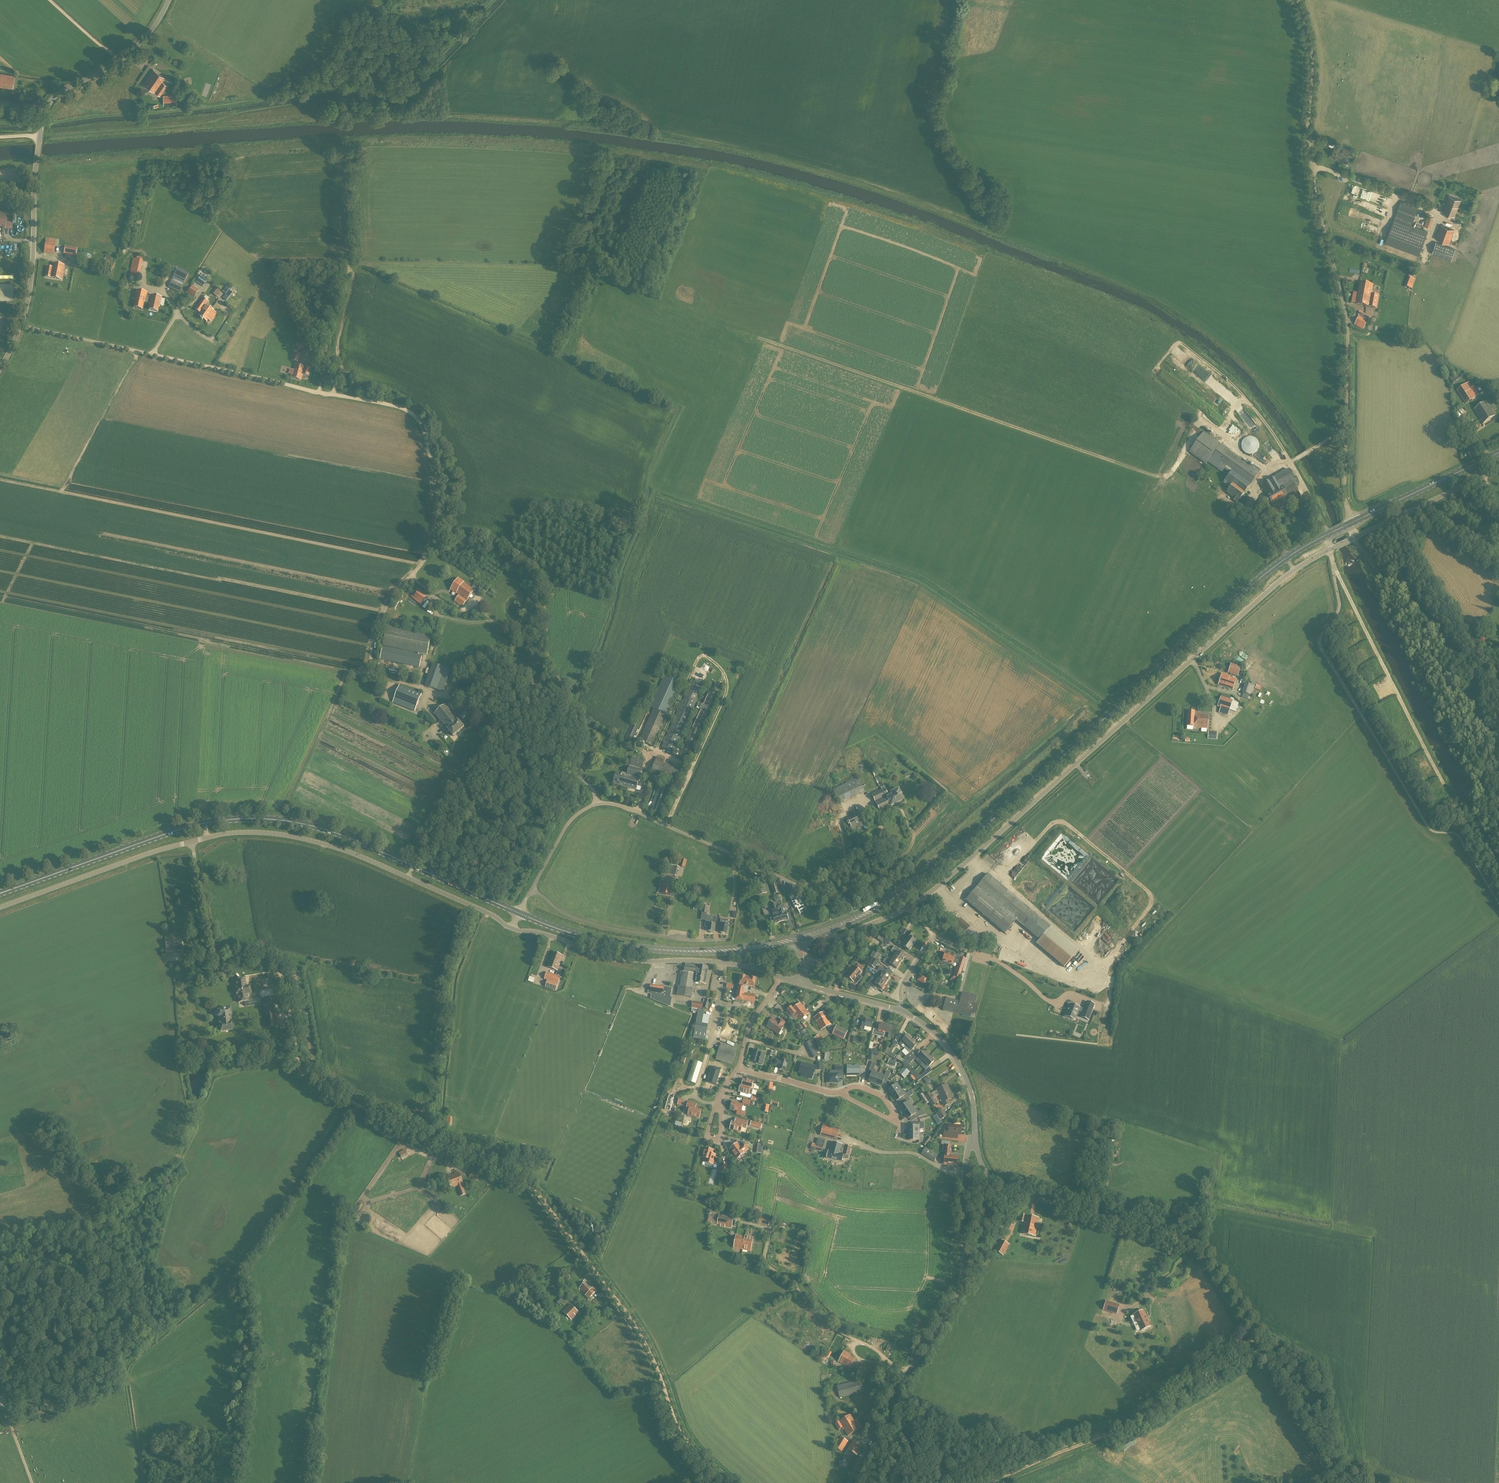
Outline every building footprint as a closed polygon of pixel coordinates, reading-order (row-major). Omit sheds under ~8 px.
[(143,84),(160,96),(167,85),(162,82),(165,78),(153,69),(143,84)] [(13,88),(14,76),(0,74),(0,86),(13,88)] [(163,95),(164,105),(176,105),(176,95),(163,95)] [(1331,156),(1341,160),(1343,156),(1347,158),(1350,151),(1343,148),(1342,151),(1334,148),(1331,156)] [(1459,207),(1462,200),(1449,195),(1443,212),(1455,217),(1458,207),(1459,207)] [(1394,219),(1385,243),(1419,256),(1427,231),(1412,225),(1418,208),(1401,201),(1394,219)] [(2,227),(2,229),(2,235),(4,235),(4,229),(11,230),(13,230),(13,224),(16,224),(16,221),(17,218),(13,218),(14,213),(14,210),(6,209),(6,212),(0,212),(0,227),(2,227)] [(1428,216),(1424,226),(1429,228),(1433,218),(1428,216)] [(1435,239),(1450,244),(1455,230),(1441,225),(1435,239)] [(46,239),(45,244),(44,252),(54,254),(56,241),(46,239)] [(1432,253),(1451,261),(1455,249),(1436,241),(1432,253)] [(64,254),(76,256),(77,249),(65,246),(64,254)] [(112,257),(106,256),(103,267),(113,270),(115,263),(111,262),(112,257)] [(133,258),(129,276),(139,278),(143,261),(133,258)] [(45,277),(61,280),(64,265),(54,263),(53,268),(47,267),(45,277)] [(177,268),(168,287),(180,293),(189,274),(177,268)] [(201,276),(196,282),(203,287),(209,278),(205,275),(203,277),(201,276)] [(1405,286),(1412,289),(1415,280),(1408,277),(1405,286)] [(1356,304),(1377,308),(1379,295),(1372,294),(1373,285),(1360,283),(1356,304)] [(191,285),(185,293),(193,299),(199,290),(191,285)] [(233,293),(229,290),(230,289),(227,286),(224,290),(223,292),(226,294),(223,298),(226,301),(233,293)] [(136,290),(134,300),(135,300),(133,307),(142,309),(144,302),(145,302),(147,293),(136,290)] [(149,304),(152,304),(150,311),(157,312),(159,306),(161,297),(151,295),(149,304)] [(195,309),(199,313),(197,315),(206,322),(214,311),(206,305),(208,302),(203,298),(195,309)] [(1354,325),(1363,330),(1369,321),(1359,316),(1354,325)] [(293,352),(291,361),(298,362),(299,360),(298,360),(299,357),(300,354),(293,352)] [(291,373),(290,377),(301,380),(302,375),(304,367),(295,365),(293,373),(291,373)] [(302,374),(309,376),(311,369),(304,367),(302,374)] [(1459,373),(1450,379),(1454,384),(1462,378),(1459,373)] [(1469,382),(1457,390),(1466,404),(1475,398),(1469,389),(1472,387),(1469,382)] [(1495,416),(1486,402),(1474,410),(1484,424),(1495,416)] [(1230,487),(1226,492),(1235,498),(1233,500),(1237,503),(1251,484),(1261,470),(1253,465),(1252,467),(1220,444),(1220,443),(1204,432),(1189,452),(1206,464),(1208,460),(1223,471),(1226,467),(1232,471),(1232,470),(1232,471),(1237,475),(1236,477),(1237,479),(1234,484),(1231,488),(1230,487)] [(1242,443),(1241,444),(1241,445),(1241,446),(1241,447),(1241,448),(1242,449),(1242,450),(1243,451),(1244,452),(1244,453),(1245,453),(1246,454),(1247,454),(1248,454),(1249,455),(1250,455),(1251,455),(1252,454),(1254,454),(1255,453),(1256,453),(1256,452),(1257,451),(1258,451),(1258,450),(1258,449),(1259,448),(1259,447),(1259,446),(1259,445),(1259,444),(1259,443),(1258,442),(1258,441),(1257,440),(1256,439),(1255,439),(1255,438),(1254,438),(1253,437),(1252,437),(1251,437),(1250,437),(1249,437),(1248,437),(1247,438),(1246,438),(1245,438),(1245,439),(1244,439),(1243,440),(1243,441),(1242,442),(1242,443)] [(1261,484),(1261,485),(1272,505),(1275,510),(1301,496),(1295,487),(1298,485),(1289,469),(1274,477),(1268,480),(1262,484),(1261,484)] [(1223,482),(1230,487),(1231,488),(1234,484),(1237,479),(1236,477),(1237,475),(1232,471),(1223,482)] [(1277,514),(1268,519),(1272,526),(1281,521),(1277,514)] [(456,593),(458,594),(460,592),(459,592),(462,587),(463,588),(466,584),(464,583),(464,582),(459,579),(451,590),(456,594),(456,593)] [(460,592),(458,594),(459,595),(455,602),(463,607),(474,590),(466,584),(463,588),(462,587),(459,592),(460,592)] [(418,588),(411,597),(421,605),(428,596),(418,588)] [(387,626),(383,646),(427,655),(431,636),(387,626)] [(383,647),(380,659),(419,668),(422,656),(383,647)] [(1231,663),(1228,673),(1238,676),(1241,667),(1231,663)] [(451,670),(433,664),(425,686),(443,692),(451,670)] [(654,709),(640,740),(653,747),(683,681),(665,673),(650,707),(654,709)] [(1230,676),(1222,674),(1218,685),(1233,690),(1236,680),(1230,678),(1230,676)] [(662,747),(673,752),(704,687),(692,682),(662,747)] [(1241,697),(1251,700),(1255,686),(1245,683),(1241,697)] [(400,685),(393,703),(415,712),(422,694),(400,685)] [(1234,701),(1233,698),(1231,697),(1230,699),(1221,696),(1217,706),(1220,707),(1219,713),(1227,716),(1229,710),(1235,712),(1238,703),(1236,701),(1234,701)] [(447,729),(453,737),(465,727),(460,721),(468,714),(465,710),(457,716),(459,718),(458,718),(446,704),(435,714),(447,729)] [(1194,728),(1196,728),(1197,715),(1195,715),(1195,712),(1187,711),(1186,726),(1194,727),(1194,728)] [(1197,715),(1196,728),(1208,729),(1208,716),(1197,715)] [(632,724),(625,738),(631,741),(638,727),(632,724)] [(632,757),(626,775),(616,773),(613,784),(637,790),(640,779),(645,760),(632,757)] [(651,772),(679,781),(682,769),(663,763),(664,759),(657,757),(655,761),(651,772)] [(858,778),(846,784),(852,798),(865,792),(858,778)] [(852,798),(846,784),(834,790),(840,804),(852,798)] [(889,797),(885,789),(872,796),(881,814),(891,809),(889,806),(891,805),(887,798),(889,797)] [(892,796),(889,797),(887,798),(891,805),(889,806),(891,809),(892,808),(891,807),(904,801),(899,789),(891,793),(892,796)] [(859,812),(847,818),(853,830),(865,824),(859,812)] [(667,871),(666,874),(676,877),(677,870),(679,870),(679,867),(667,864),(665,871),(667,871)] [(1016,921),(1036,937),(1039,940),(1036,944),(1064,967),(1078,950),(988,874),(966,900),(1005,934),(1016,921)] [(752,881),(757,896),(767,892),(762,878),(752,881)] [(661,893),(671,895),(673,886),(664,883),(661,893)] [(796,908),(800,914),(806,911),(800,899),(797,901),(796,898),(791,901),(795,908),(796,908)] [(782,922),(776,903),(770,904),(774,916),(773,916),(775,924),(782,922)] [(776,903),(782,922),(788,920),(786,912),(785,913),(784,908),(783,905),(777,907),(776,903)] [(708,931),(710,932),(710,933),(714,934),(714,932),(716,918),(708,917),(707,921),(709,922),(709,923),(708,923),(708,931)] [(958,937),(960,939),(970,927),(960,918),(950,931),(948,933),(956,939),(958,937)] [(719,919),(718,926),(721,927),(720,933),(727,934),(728,925),(722,924),(723,919),(719,919)] [(899,932),(905,935),(908,931),(902,927),(899,932)] [(882,943),(883,942),(884,941),(886,938),(879,933),(875,937),(882,943)] [(905,939),(906,940),(902,946),(909,951),(916,941),(912,938),(913,936),(909,933),(905,939)] [(182,939),(166,939),(166,949),(182,949),(182,939)] [(895,954),(893,957),(901,963),(905,957),(899,953),(901,950),(895,946),(891,951),(895,954)] [(942,962),(952,965),(953,962),(958,964),(960,958),(955,957),(955,956),(945,953),(942,962)] [(961,977),(963,978),(969,955),(967,954),(961,977)] [(557,959),(551,957),(550,962),(549,962),(547,967),(558,971),(560,965),(559,965),(560,960),(557,959)] [(901,963),(893,957),(891,960),(886,957),(883,962),(889,967),(891,964),(897,969),(901,963)] [(951,980),(958,982),(966,959),(961,957),(954,976),(953,976),(951,980)] [(876,961),(873,959),(869,964),(875,968),(879,962),(876,961)] [(682,975),(680,987),(679,986),(677,996),(691,998),(693,988),(692,988),(694,974),(696,974),(694,983),(706,985),(709,967),(697,965),(686,964),(684,973),(681,972),(681,975),(682,975)] [(880,966),(874,974),(886,983),(890,977),(886,974),(888,972),(880,966)] [(847,976),(853,982),(862,972),(855,967),(847,976)] [(545,987),(549,989),(554,975),(547,973),(544,979),(547,980),(545,987)] [(921,973),(917,979),(924,984),(928,978),(921,973)] [(886,983),(874,974),(874,975),(878,978),(876,980),(872,977),(869,983),(875,987),(876,985),(882,989),(886,983)] [(554,975),(549,989),(556,991),(558,984),(560,977),(554,975)] [(735,1000),(754,1003),(756,995),(747,993),(748,986),(754,987),(756,978),(741,976),(739,984),(738,984),(735,1000)] [(245,978),(235,980),(238,1003),(248,1001),(247,992),(250,991),(249,986),(246,987),(245,978)] [(648,994),(654,995),(653,997),(659,998),(658,1001),(670,1003),(672,988),(664,987),(651,985),(650,990),(648,990),(648,994)] [(944,1010),(971,1017),(972,1013),(976,1014),(979,1004),(975,1003),(977,996),(962,992),(960,1001),(946,998),(945,1003),(945,1002),(943,1010),(944,1010)] [(277,1026),(272,997),(262,999),(266,1028),(277,1026)] [(692,1001),(691,1008),(702,1009),(703,1003),(692,1001)] [(1083,1009),(1080,1008),(1070,1004),(1065,1016),(1075,1020),(1079,1010),(1082,1012),(1080,1017),(1089,1020),(1095,1004),(1086,1001),(1083,1009)] [(800,1014),(796,1017),(800,1021),(809,1014),(800,1003),(793,1008),(793,1009),(796,1012),(797,1011),(800,1014)] [(779,1004),(777,1007),(786,1012),(787,1009),(779,1004)] [(796,1016),(796,1017),(800,1014),(797,1011),(796,1012),(793,1009),(793,1008),(792,1006),(787,1010),(788,1011),(786,1013),(790,1018),(791,1017),(793,1019),(796,1016)] [(220,1031),(220,1032),(233,1030),(231,1009),(217,1011),(219,1027),(216,1027),(217,1032),(220,1031)] [(697,1013),(697,1015),(693,1039),(698,1040),(698,1038),(705,1039),(706,1034),(707,1031),(708,1025),(702,1023),(704,1014),(704,1010),(698,1009),(697,1013)] [(816,1022),(821,1030),(831,1024),(826,1016),(827,1016),(824,1012),(814,1018),(816,1022)] [(772,1019),(767,1026),(779,1034),(784,1027),(783,1026),(786,1022),(780,1018),(777,1023),(772,1019)] [(863,1022),(861,1029),(864,1030),(865,1027),(872,1028),(873,1022),(866,1020),(866,1023),(863,1022)] [(885,1032),(887,1025),(880,1023),(878,1030),(874,1029),(872,1034),(884,1037),(885,1032)] [(887,1025),(885,1032),(889,1033),(888,1037),(891,1038),(892,1034),(893,1027),(887,1025)] [(836,1026),(832,1034),(844,1040),(848,1031),(836,1026)] [(817,1042),(816,1043),(820,1047),(825,1042),(818,1034),(814,1038),(817,1042)] [(904,1048),(912,1040),(907,1035),(899,1044),(901,1045),(903,1044),(906,1047),(904,1048)] [(805,1043),(813,1058),(820,1054),(813,1039),(805,1043)] [(912,1040),(904,1048),(909,1053),(917,1045),(912,1040)] [(890,1049),(887,1055),(890,1056),(894,1048),(895,1048),(898,1043),(895,1041),(892,1046),(890,1049)] [(715,1059),(732,1065),(738,1048),(721,1043),(715,1059)] [(755,1049),(753,1055),(757,1056),(755,1063),(763,1065),(765,1055),(760,1053),(761,1051),(755,1049)] [(916,1060),(921,1065),(929,1057),(924,1052),(916,1060)] [(929,1057),(921,1065),(923,1068),(924,1067),(926,1070),(934,1061),(929,1057)] [(779,1067),(778,1069),(785,1071),(788,1061),(781,1059),(781,1061),(775,1059),(773,1065),(779,1067)] [(694,1061),(687,1081),(696,1084),(702,1063),(694,1061)] [(871,1083),(875,1084),(879,1074),(875,1073),(876,1071),(873,1070),(876,1063),(872,1062),(869,1071),(872,1073),(869,1081),(871,1082),(871,1083)] [(815,1067),(801,1063),(799,1072),(802,1073),(810,1075),(809,1078),(811,1079),(812,1076),(813,1076),(815,1067)] [(828,1074),(828,1082),(838,1082),(838,1075),(843,1075),(843,1065),(835,1065),(835,1074),(828,1074)] [(848,1065),(847,1072),(853,1072),(852,1075),(860,1075),(861,1066),(848,1065)] [(910,1072),(904,1067),(899,1073),(905,1078),(910,1072)] [(709,1081),(716,1083),(720,1070),(713,1068),(709,1081)] [(879,1074),(875,1084),(879,1086),(879,1085),(882,1086),(884,1080),(887,1081),(890,1072),(886,1071),(884,1077),(879,1074)] [(743,1080),(742,1086),(750,1088),(753,1089),(754,1089),(755,1085),(753,1084),(753,1082),(755,1083),(756,1080),(751,1078),(750,1081),(743,1080)] [(889,1092),(892,1096),(901,1090),(897,1084),(889,1089),(890,1092),(889,1092)] [(742,1086),(741,1085),(739,1092),(746,1094),(745,1097),(750,1098),(751,1095),(753,1089),(750,1088),(742,1086)] [(925,1095),(933,1107),(937,1104),(933,1098),(939,1095),(941,1098),(943,1102),(944,1106),(949,1104),(948,1100),(953,1098),(947,1085),(937,1089),(937,1090),(931,1094),(930,1092),(925,1095)] [(901,1090),(892,1096),(894,1100),(895,1099),(897,1101),(904,1096),(901,1090)] [(670,1111),(675,1095),(669,1093),(665,1109),(670,1111)] [(901,1110),(904,1113),(912,1108),(909,1102),(910,1101),(908,1098),(902,1102),(904,1104),(901,1107),(902,1109),(901,1110)] [(696,1104),(688,1102),(686,1109),(689,1109),(688,1115),(699,1118),(701,1110),(695,1108),(696,1104)] [(743,1105),(732,1102),(730,1110),(738,1112),(737,1115),(742,1116),(743,1112),(741,1112),(743,1105)] [(912,1108),(904,1113),(906,1117),(907,1116),(908,1119),(916,1113),(919,1117),(926,1115),(922,1109),(919,1111),(918,1110),(916,1110),(914,1111),(912,1108)] [(943,1119),(948,1116),(944,1109),(938,1112),(943,1119)] [(938,1114),(934,1116),(939,1124),(943,1122),(938,1114)] [(736,1118),(735,1122),(732,1121),(730,1129),(741,1132),(742,1127),(746,1128),(748,1122),(736,1118)] [(834,1128),(823,1125),(820,1136),(837,1140),(839,1130),(834,1128)] [(943,1137),(952,1138),(952,1134),(960,1135),(961,1126),(949,1125),(948,1131),(944,1130),(943,1137)] [(924,1143),(927,1146),(932,1138),(929,1136),(924,1143)] [(812,1143),(811,1149),(822,1152),(825,1140),(818,1138),(816,1144),(812,1143)] [(826,1158),(842,1162),(844,1155),(849,1156),(851,1147),(831,1142),(826,1158)] [(745,1144),(740,1148),(737,1144),(730,1149),(737,1158),(744,1153),(749,1150),(745,1144)] [(942,1159),(942,1164),(943,1164),(951,1165),(957,1166),(958,1156),(954,1156),(954,1155),(951,1154),(951,1152),(950,1152),(951,1145),(945,1145),(945,1153),(945,1154),(944,1159),(942,1159)] [(705,1162),(713,1164),(716,1155),(712,1154),(713,1150),(711,1150),(712,1149),(707,1148),(707,1149),(705,1148),(703,1157),(706,1158),(705,1162)] [(938,1155),(925,1148),(921,1154),(934,1162),(938,1155)] [(459,1166),(468,1170),(471,1164),(462,1161),(459,1166)] [(472,1170),(470,1177),(476,1180),(479,1173),(472,1170)] [(457,1187),(460,1196),(465,1194),(462,1185),(463,1184),(458,1172),(446,1176),(450,1189),(457,1187)] [(1019,1221),(1024,1222),(1022,1233),(1035,1236),(1039,1218),(1020,1214),(1019,1221)] [(710,1219),(711,1220),(711,1223),(717,1224),(717,1225),(732,1228),(733,1218),(719,1215),(718,1216),(712,1215),(710,1215),(710,1219)] [(760,1217),(758,1224),(769,1226),(769,1225),(772,1226),(774,1221),(770,1220),(770,1219),(760,1217)] [(1003,1232),(997,1224),(991,1228),(996,1236),(1003,1232)] [(734,1248),(742,1250),(745,1237),(736,1235),(734,1248)] [(745,1237),(742,1250),(751,1251),(753,1238),(745,1236),(745,1237)] [(1010,1244),(1000,1239),(994,1250),(1003,1256),(1010,1244)] [(980,1260),(984,1263),(985,1260),(989,1253),(985,1251),(980,1260)] [(587,1281),(579,1288),(586,1295),(585,1296),(589,1299),(597,1291),(587,1281)] [(1106,1300),(1103,1310),(1117,1314),(1120,1305),(1106,1300)] [(563,1311),(572,1320),(576,1316),(575,1315),(578,1312),(570,1304),(563,1311)] [(1136,1312),(1137,1313),(1133,1315),(1141,1330),(1150,1326),(1143,1310),(1140,1311),(1139,1310),(1136,1312)] [(844,1351),(838,1362),(850,1368),(855,1358),(850,1355),(850,1354),(844,1351)] [(856,1367),(855,1373),(875,1380),(877,1374),(878,1368),(870,1367),(871,1364),(868,1363),(868,1365),(861,1364),(860,1367),(856,1367)] [(836,1386),(840,1398),(864,1392),(862,1384),(865,1383),(864,1379),(836,1386)] [(848,1436),(863,1427),(858,1419),(854,1421),(850,1415),(842,1419),(835,1424),(838,1430),(842,1427),(843,1427),(847,1434),(848,1436)] [(834,1446),(842,1451),(848,1441),(840,1437),(834,1446)] [(862,1446),(853,1441),(842,1457),(850,1462),(855,1454),(857,1455),(862,1446)] [(840,1460),(838,1463),(839,1467),(842,1469),(846,1468),(848,1465),(847,1461),(844,1459),(840,1460)]
